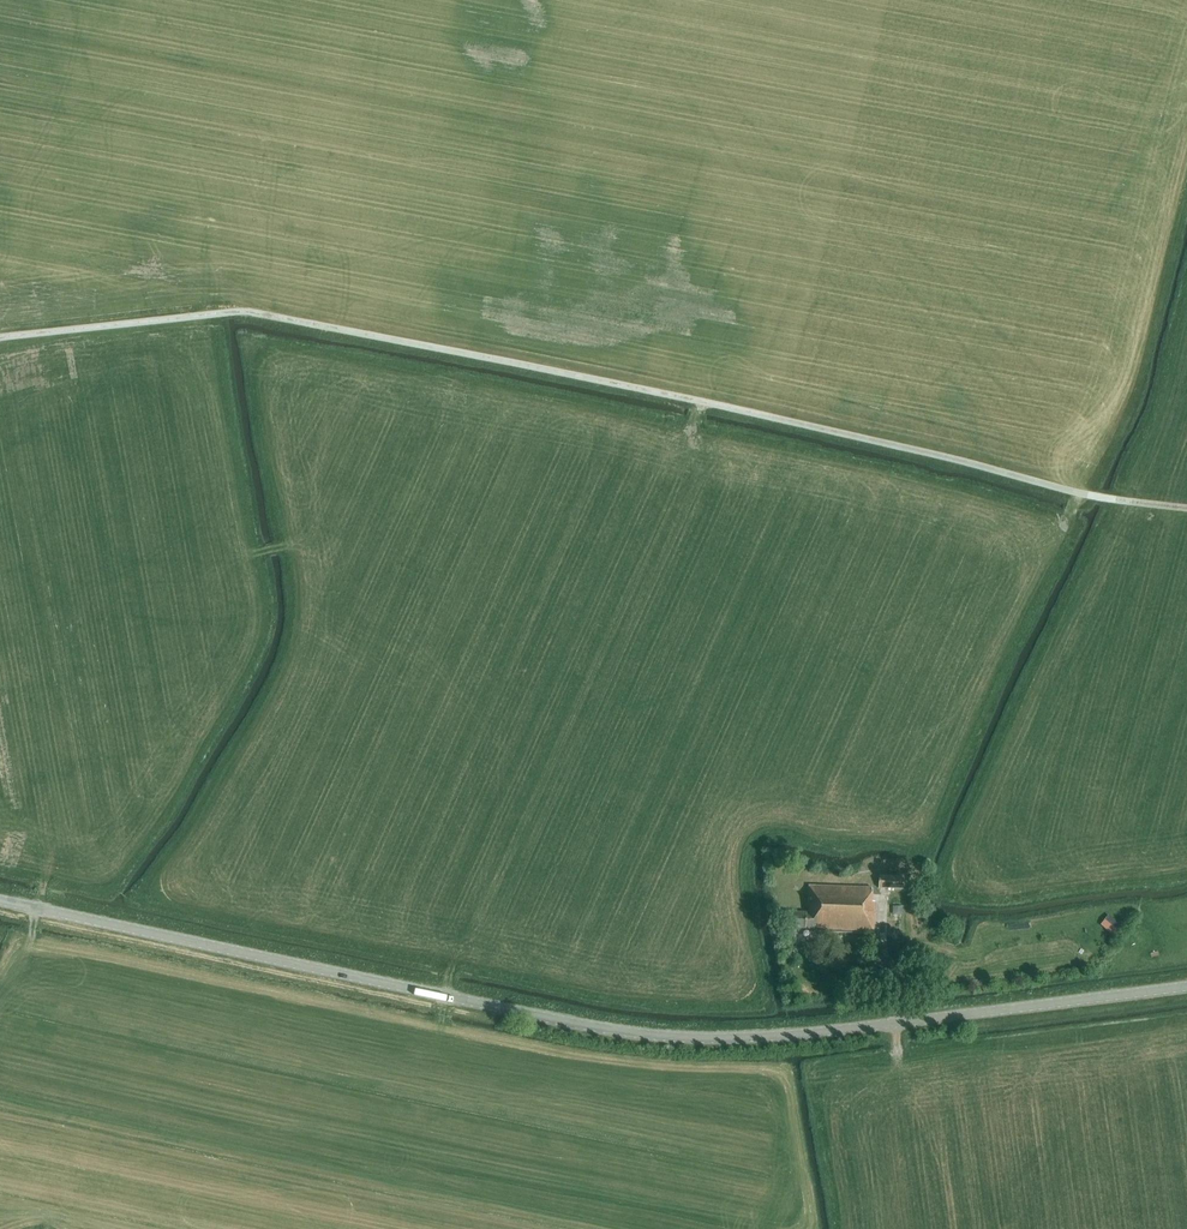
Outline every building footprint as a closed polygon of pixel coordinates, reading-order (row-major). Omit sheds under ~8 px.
[(905,876),(880,875),(879,888),(904,889),(905,876)] [(874,934),(875,901),(872,901),(872,887),(809,885),(808,912),(786,912),(786,927),(817,929),(817,931),(874,934)] [(1112,918),(1105,927),(1114,935),(1121,926),(1112,918)]
